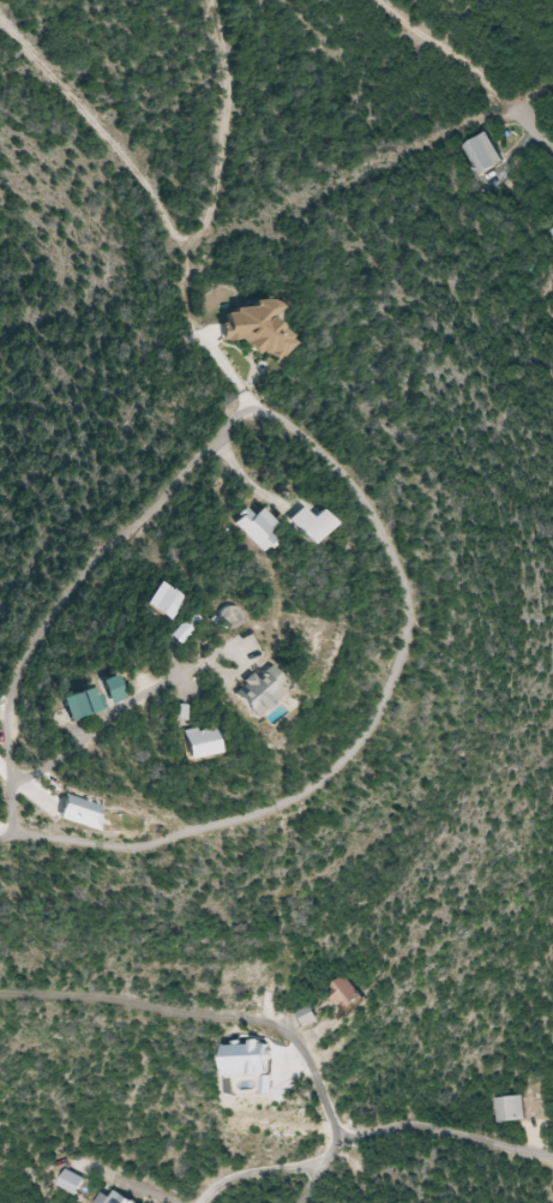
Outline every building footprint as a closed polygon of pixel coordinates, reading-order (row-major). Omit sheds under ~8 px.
[(507,166),(497,135),(467,144),(478,176),(507,166)] [(275,366),(298,343),(273,319),(282,310),(264,291),(221,334),(232,345),(243,334),(275,366)] [(316,548),(339,525),(324,509),(315,518),(303,507),(290,521),(316,548)] [(278,525),(263,509),(254,517),(246,509),(233,522),(266,555),(279,541),(270,533),(278,525)] [(148,606),(173,621),(186,598),(161,583),(148,606)] [(252,717),(288,703),(281,685),(284,684),(278,669),(240,684),(252,717)] [(114,704),(126,699),(120,682),(108,686),(114,704)] [(101,714),(95,690),(65,699),(72,723),(101,714)] [(191,761),(223,755),(217,725),(185,731),(191,761)] [(97,832),(105,809),(68,796),(60,819),(97,832)] [(358,1014),(371,1002),(349,978),(336,990),(358,1014)] [(322,1022),(315,1004),(299,1010),(307,1029),(322,1022)] [(497,1097),(497,1123),(529,1123),(529,1097),(497,1097)] [(89,1179),(69,1169),(61,1186),(81,1195),(89,1179)] [(120,1191),(112,1202),(138,1202),(120,1191)]
